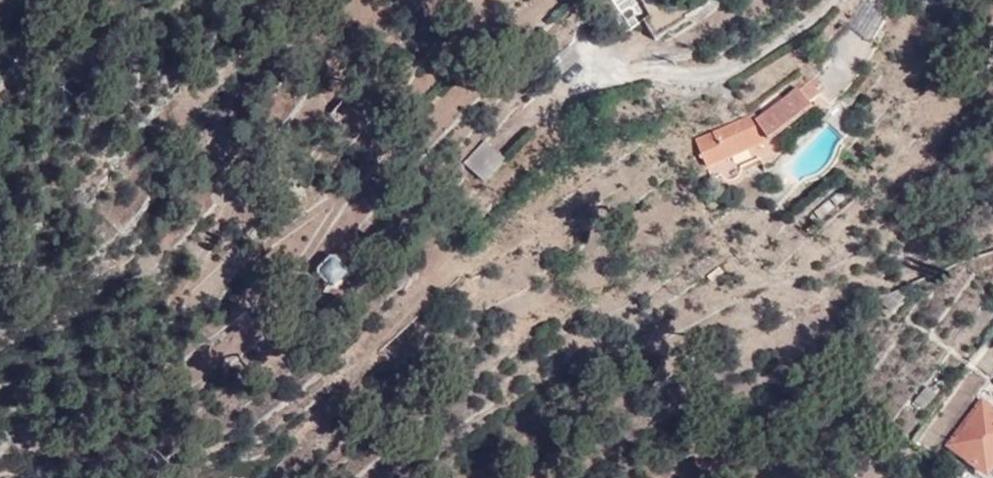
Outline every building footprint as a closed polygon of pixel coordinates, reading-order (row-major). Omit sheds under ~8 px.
[(766,136),(810,104),(807,100),(822,88),(813,76),(756,118),(754,114),(694,139),(703,158),(707,164),(768,139),(766,136)] [(482,139),(463,161),(483,178),(502,158),(482,139)] [(334,253),(318,268),(333,283),(347,266),(334,253)] [(974,359),(992,376),(992,374),(992,340),(974,359)] [(937,395),(928,388),(915,404),(923,412),(937,395)] [(983,398),(947,443),(988,476),(992,471),(992,405),(983,398)]
